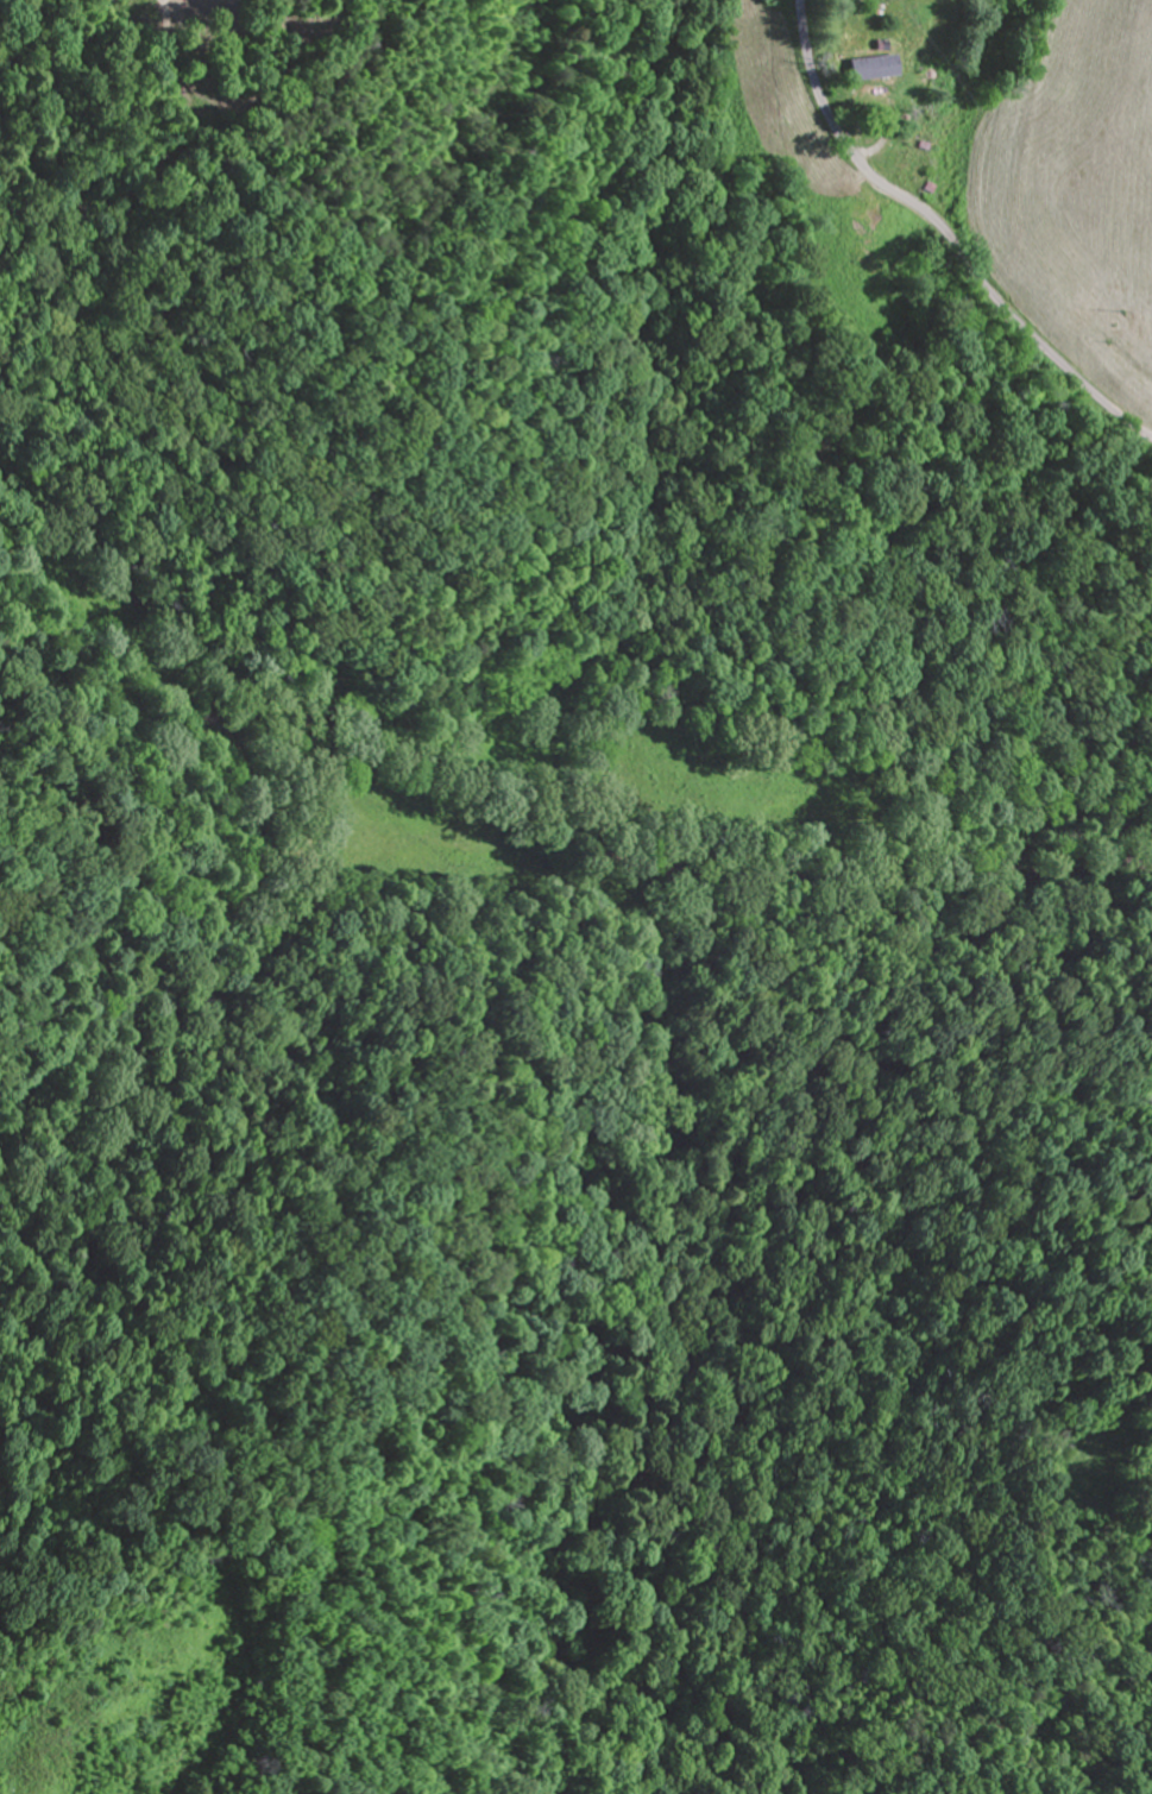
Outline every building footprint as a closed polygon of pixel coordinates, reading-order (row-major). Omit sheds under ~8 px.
[(850,81),(897,76),(895,55),(848,61),(850,81)]
